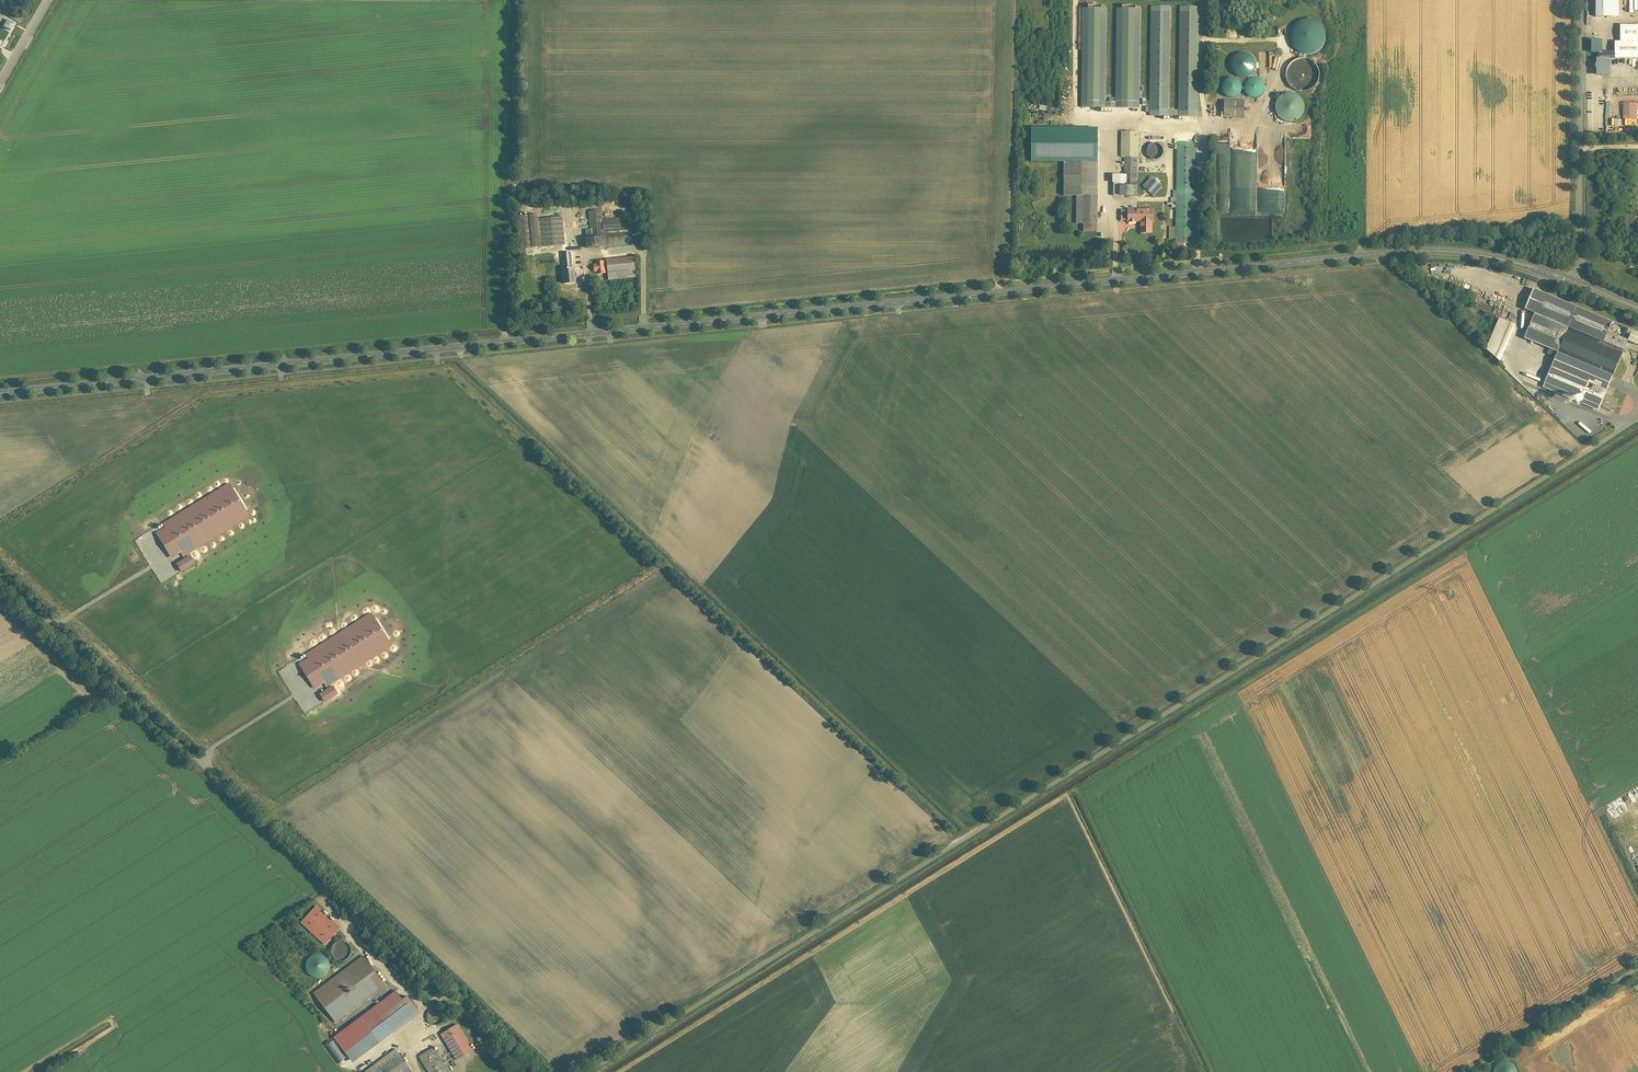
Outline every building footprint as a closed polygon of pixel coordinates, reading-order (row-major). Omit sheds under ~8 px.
[(1593,17),(1609,16),(1608,0),(1593,0),(1593,17)] [(1172,5),(1151,5),(1150,116),(1200,116),(1200,4),(1179,4),(1179,109),(1171,109),(1172,5)] [(1108,8),(1084,7),(1083,106),(1107,106),(1108,8)] [(1142,8),(1117,8),(1116,106),(1141,106),(1142,8)] [(1,15),(0,17),(0,23),(16,33),(20,27),(1,15)] [(1290,35),(1291,41),(1294,46),(1298,50),(1303,52),(1309,53),(1314,52),(1319,50),(1323,45),(1326,39),(1326,33),(1324,28),(1321,23),(1316,19),(1310,18),(1304,18),(1298,20),(1294,24),(1291,29),(1290,35)] [(1595,58),(1637,57),(1637,26),(1617,26),(1617,41),(1611,42),(1611,51),(1595,51),(1595,58)] [(1234,71),(1237,74),(1241,76),(1245,76),(1249,75),(1252,73),(1255,69),(1256,66),(1256,61),(1255,58),(1252,54),(1249,52),(1245,51),(1241,52),(1237,53),(1234,56),(1232,60),(1231,64),(1232,68),(1234,71)] [(1271,55),(1274,55),(1274,70),(1283,70),(1283,57),(1281,57),(1281,55),(1278,55),(1278,53),(1271,53),(1271,55)] [(1289,84),(1293,87),(1298,90),(1303,91),(1308,90),(1313,87),(1317,83),(1320,78),(1320,72),(1318,66),(1315,62),(1310,58),(1304,57),(1298,58),(1293,60),(1289,64),(1287,68),(1286,74),(1287,79),(1289,84)] [(1606,76),(1606,68),(1591,68),(1591,76),(1606,76)] [(1222,88),(1223,91),(1225,94),(1228,96),(1232,96),(1235,96),(1238,95),(1240,92),(1242,89),(1242,86),(1242,83),(1240,80),(1238,78),(1235,76),(1232,76),(1228,77),(1225,78),(1223,81),(1222,84),(1222,88)] [(1245,88),(1246,92),(1248,94),(1251,96),(1255,97),(1258,96),(1261,95),(1263,93),(1265,90),(1265,87),(1265,83),(1263,81),(1261,78),(1258,77),(1255,76),(1251,77),(1248,79),(1246,82),(1245,85),(1245,88)] [(1277,112),(1279,116),(1283,119),(1288,121),(1293,121),(1298,119),(1302,116),(1304,112),(1305,108),(1305,103),(1303,99),(1300,95),(1296,93),(1292,92),(1287,92),(1283,94),(1279,97),(1277,102),(1276,107),(1277,112)] [(1245,100),(1224,99),(1224,117),(1244,117),(1245,100)] [(1633,102),(1620,103),(1621,120),(1634,119),(1633,102)] [(1303,123),(1303,139),(1313,139),(1313,123),(1303,123)] [(1062,161),(1098,161),(1098,126),(1031,126),(1031,161),(1062,161)] [(1121,196),(1166,196),(1166,179),(1139,179),(1139,131),(1121,130),(1121,196)] [(1196,141),(1175,141),(1174,242),(1195,243),(1196,141)] [(1166,153),(1157,142),(1148,150),(1156,160),(1166,153)] [(1076,224),(1098,224),(1098,161),(1062,161),(1062,196),(1076,196),(1076,224)] [(1154,208),(1127,208),(1127,223),(1139,222),(1139,233),(1153,233),(1153,223),(1154,223),(1154,208)] [(598,209),(584,211),(586,230),(582,230),(584,249),(629,244),(626,217),(599,220),(598,209)] [(536,246),(533,214),(524,215),(527,247),(536,246)] [(539,247),(562,245),(559,217),(536,219),(539,247)] [(573,283),(569,252),(558,254),(561,284),(573,283)] [(631,256),(602,259),(605,281),(633,278),(631,256)] [(1599,408),(1600,406),(1605,395),(1626,343),(1637,347),(1637,343),(1637,332),(1531,288),(1522,311),(1532,315),(1522,339),(1555,352),(1542,384),(1599,408)] [(1515,324),(1498,317),(1485,348),(1499,361),(1515,324)] [(1617,400),(1605,395),(1600,406),(1611,411),(1612,409),(1616,410),(1617,406),(1615,405),(1617,400)] [(166,530),(157,535),(171,557),(181,552),(183,555),(248,516),(229,485),(163,524),(166,530)] [(181,572),(194,564),(190,557),(177,565),(181,572)] [(309,660),(301,665),(314,687),(324,682),(326,685),(392,646),(373,614),(306,654),(309,660)] [(325,702),(338,694),(334,687),(321,695),(325,702)] [(341,928),(317,907),(302,923),(325,945),(341,928)] [(338,961),(352,956),(346,941),(332,946),(338,961)] [(306,966),(307,970),(309,974),(312,976),(316,978),(320,978),(324,977),(327,974),(330,971),(331,967),(330,963),(329,960),(326,957),(323,955),(319,954),(316,954),(312,956),(309,958),(307,962),(306,966)] [(364,956),(314,994),(337,1024),(387,986),(364,956)] [(397,990),(334,1038),(354,1063),(421,1012),(409,996),(404,999),(397,990)] [(432,1010),(429,1021),(441,1023),(443,1012),(432,1010)] [(458,1025),(442,1034),(458,1061),(474,1051),(458,1025)] [(419,1057),(429,1071),(449,1071),(434,1048),(419,1057)] [(366,1071),(412,1071),(396,1050),(366,1071)] [(1518,1071),(1517,1068),(1514,1064),(1511,1062),(1507,1062),(1502,1062),(1499,1064),(1496,1067),(1495,1071),(1518,1071)]
